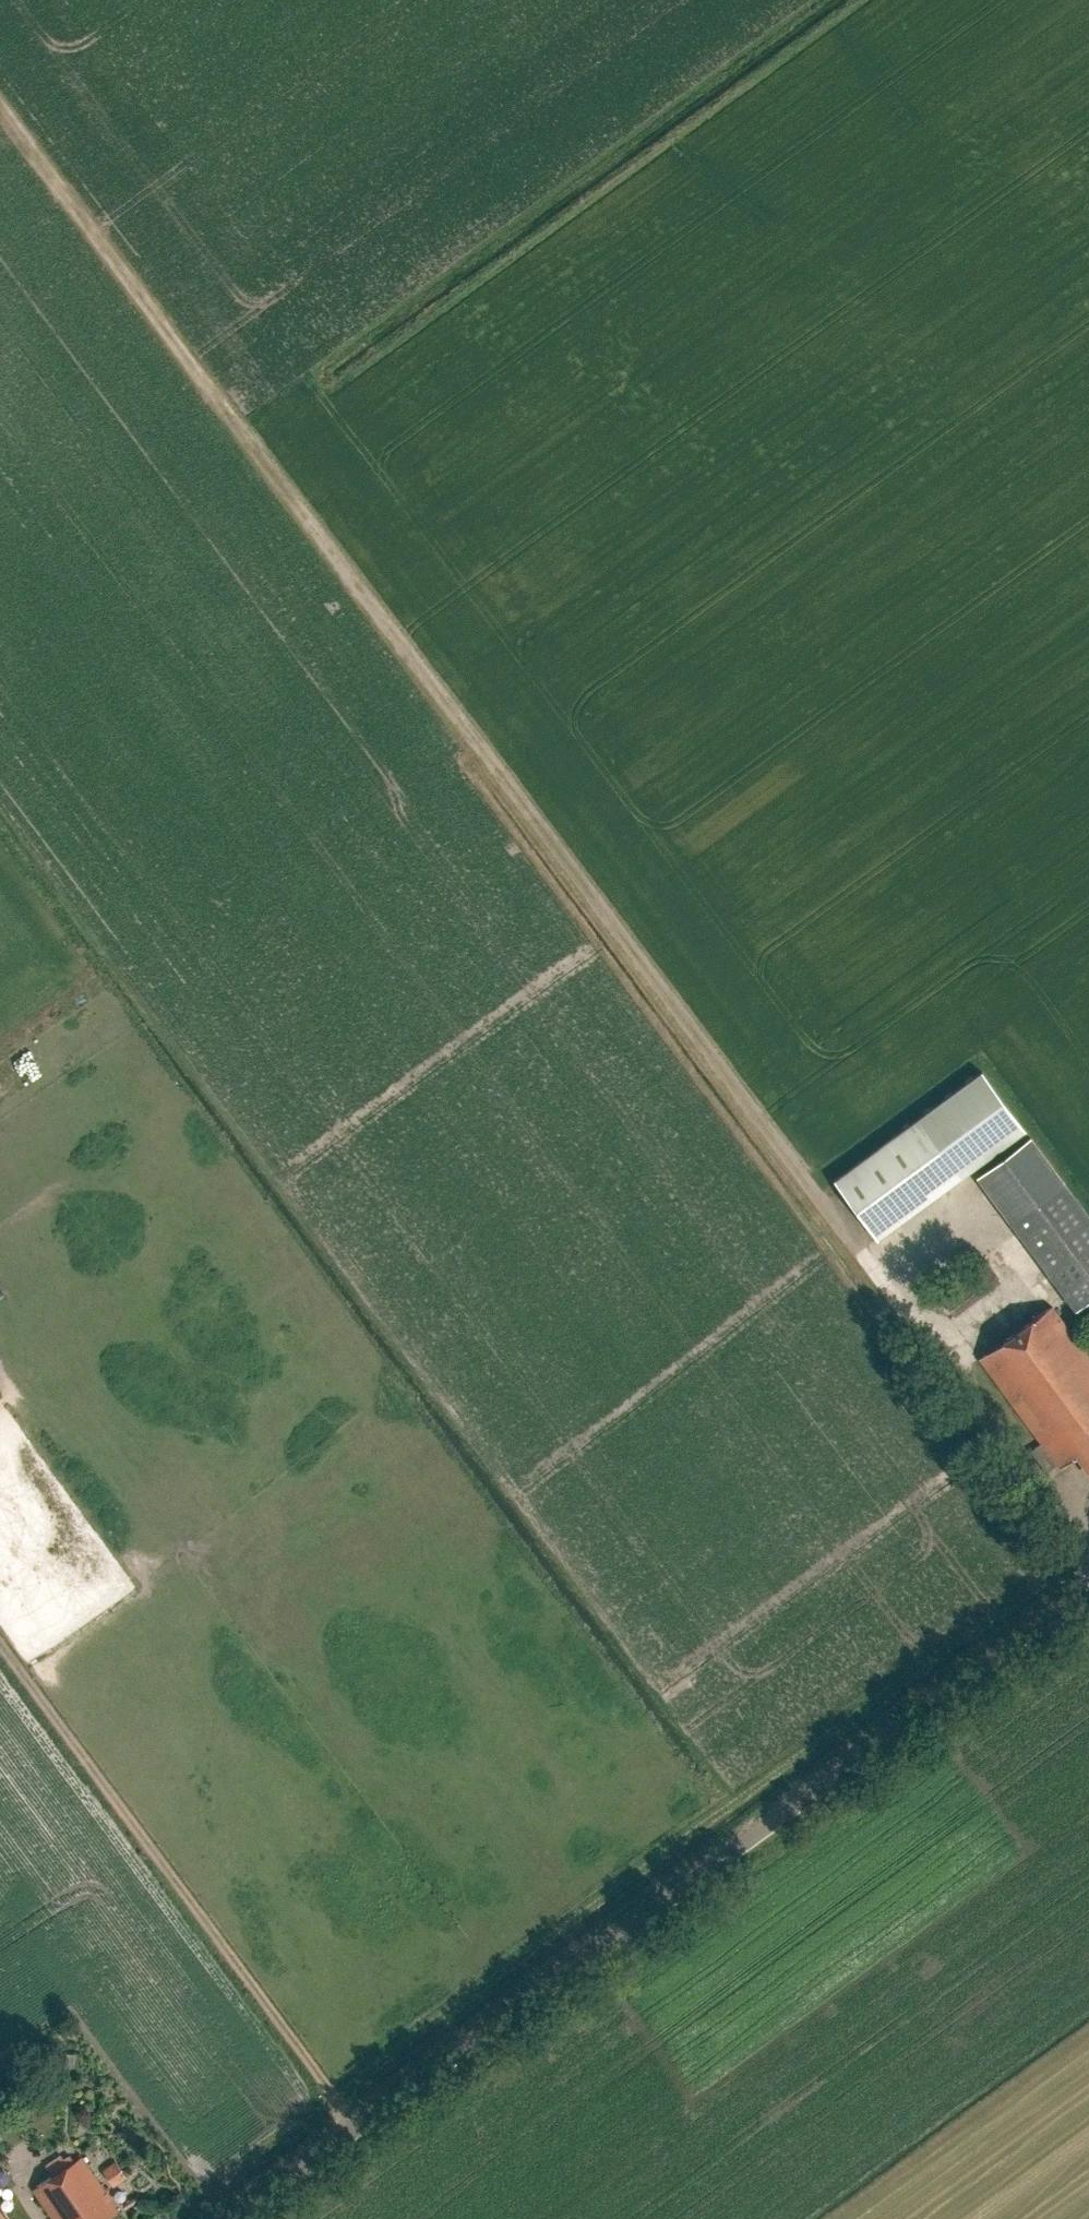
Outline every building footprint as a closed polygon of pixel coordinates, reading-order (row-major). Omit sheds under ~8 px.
[(1029,1131),(987,1072),(837,1179),(881,1240),(1029,1131)] [(979,1177),(1078,1312),(1088,1303),(1088,1215),(1032,1139),(979,1177)] [(1052,1308),(979,1361),(1041,1446),(1030,1454),(1046,1476),(1057,1467),(1060,1471),(1078,1457),(1088,1472),(1088,1359),(1052,1308)] [(76,2053),(60,2050),(59,2063),(74,2066),(76,2053)] [(108,2218),(118,2211),(81,2158),(74,2163),(70,2156),(64,2160),(61,2155),(53,2161),(60,2172),(34,2190),(53,2218),(109,2218),(108,2218)] [(115,2161),(102,2170),(114,2187),(127,2178),(115,2161)]
